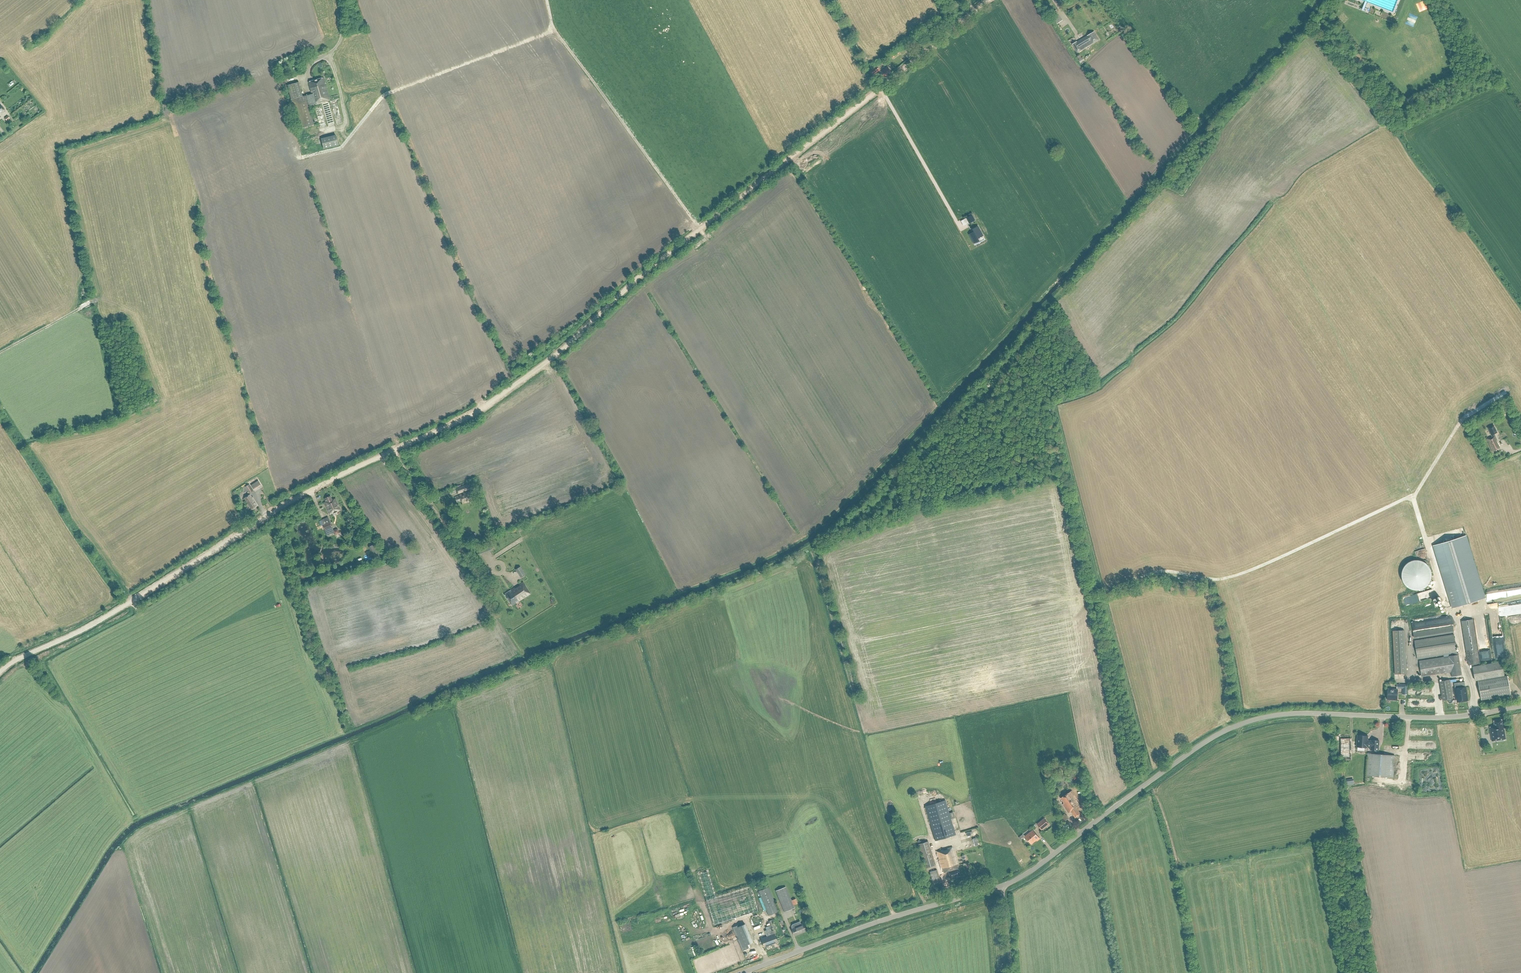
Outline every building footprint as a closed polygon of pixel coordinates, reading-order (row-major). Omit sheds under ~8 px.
[(1363,1),(1359,10),(1364,12),(1368,3),(1363,1)] [(1416,4),(1418,12),(1427,10),(1424,1),(1416,4)] [(1055,11),(1050,14),(1054,19),(1059,16),(1055,11)] [(1414,24),(1417,17),(1409,14),(1406,20),(1407,21),(1405,25),(1412,28),(1414,24)] [(1077,42),(1072,44),(1077,53),(1082,50),(1080,47),(1083,46),(1084,48),(1099,40),(1094,32),(1079,41),(1077,43),(1077,42)] [(912,54),(920,47),(918,45),(911,52),(912,54)] [(301,54),(292,58),(294,62),(303,59),(301,54)] [(890,71),(887,67),(880,71),(879,70),(876,66),(869,71),(872,76),(875,73),(880,80),(888,76),(886,74),(890,71)] [(303,97),(299,82),(287,85),(299,128),(314,124),(308,106),(330,100),(323,78),(308,82),(312,94),(303,97)] [(337,136),(322,140),(324,149),(339,145),(337,136)] [(968,223),(974,220),(972,215),(966,218),(968,223)] [(978,226),(972,229),(973,232),(975,235),(972,237),(975,243),(984,238),(978,226)] [(1494,435),(1494,434),(1497,432),(1494,424),(1487,428),(1491,435),(1492,436),(1486,438),(1493,451),(1499,448),(1496,441),(1497,440),(1494,435)] [(258,481),(251,485),(255,490),(262,486),(258,481)] [(458,494),(469,489),(467,483),(456,488),(458,494)] [(249,484),(245,487),(250,494),(253,491),(249,484)] [(455,497),(457,502),(461,500),(462,504),(472,500),(468,491),(459,495),(455,497)] [(250,494),(244,498),(252,509),(258,506),(250,494)] [(330,496),(325,498),(326,502),(325,502),(330,514),(341,509),(336,498),(332,500),(330,496)] [(327,535),(334,532),(335,535),(339,533),(337,529),(334,530),(330,521),(322,525),(327,535)] [(1465,536),(1434,546),(1453,607),(1484,598),(1465,536)] [(375,553),(378,559),(385,556),(377,542),(369,547),(373,554),(375,553)] [(488,542),(477,546),(480,555),(491,551),(488,542)] [(1402,571),(1401,574),(1401,577),(1402,579),(1403,581),(1404,584),(1405,585),(1407,586),(1409,588),(1412,589),(1415,590),(1418,590),(1420,589),(1423,588),(1425,587),(1427,585),(1429,583),(1430,581),(1431,578),(1432,575),(1431,572),(1430,569),(1429,566),(1427,564),(1425,562),(1422,561),(1419,560),(1417,560),(1414,560),(1411,561),(1409,562),(1407,563),(1405,565),(1403,568),(1402,571)] [(504,594),(511,605),(530,594),(523,582),(504,594)] [(1489,611),(1494,639),(1500,638),(1495,610),(1489,611)] [(1473,619),(1461,621),(1468,665),(1472,664),(1475,680),(1504,675),(1501,661),(1480,665),(1473,619)] [(1453,630),(1453,626),(1413,632),(1414,636),(1453,630)] [(1404,630),(1393,631),(1395,674),(1406,673),(1404,630)] [(1457,653),(1454,634),(1414,640),(1417,659),(1444,654),(1444,657),(1419,661),(1422,676),(1450,671),(1451,677),(1462,675),(1458,653),(1457,653)] [(1507,676),(1478,681),(1482,699),(1511,694),(1507,676)] [(1453,698),(1449,680),(1439,681),(1442,700),(1453,698)] [(1463,687),(1462,682),(1454,683),(1455,688),(1454,688),(1455,693),(1456,693),(1457,702),(1467,700),(1465,687),(1463,687)] [(1397,700),(1398,688),(1388,688),(1387,700),(1397,700)] [(1490,727),(1493,741),(1506,739),(1501,719),(1494,721),(1495,726),(1490,727)] [(1343,759),(1351,759),(1351,738),(1341,738),(1341,734),(1334,734),(1334,743),(1341,743),(1341,759),(1343,759)] [(1368,736),(1357,735),(1357,746),(1367,747),(1371,747),(1370,750),(1378,750),(1379,740),(1371,740),(1371,741),(1367,741),(1368,736)] [(1368,754),(1366,776),(1393,777),(1395,755),(1368,754)] [(1081,804),(1072,790),(1059,799),(1059,800),(1061,799),(1064,803),(1062,804),(1068,813),(1071,811),(1075,817),(1080,814),(1076,808),(1081,804)] [(955,834),(945,800),(925,806),(935,841),(955,834)] [(1068,819),(1065,813),(1059,817),(1062,823),(1068,819)] [(1037,824),(1040,827),(1042,825),(1043,827),(1048,823),(1044,818),(1037,824)] [(1040,838),(1033,830),(1025,836),(1031,844),(1037,840),(1037,841),(1040,838)] [(918,844),(925,868),(935,865),(928,841),(918,844)] [(953,847),(937,852),(943,872),(948,871),(950,878),(960,875),(958,868),(959,868),(953,847)] [(937,870),(929,872),(933,884),(940,882),(937,870)] [(785,886),(776,890),(785,912),(794,908),(785,886)] [(768,887),(759,891),(768,915),(778,911),(768,887)] [(792,928),(791,928),(794,935),(806,931),(803,923),(801,924),(800,921),(792,924),(792,925),(791,926),(791,927),(792,928)] [(739,924),(732,927),(742,951),(749,948),(748,944),(752,942),(745,924),(740,926),(739,924)] [(772,935),(770,931),(771,930),(769,925),(765,927),(766,930),(764,930),(765,933),(767,937),(761,939),(764,947),(777,942),(774,934),(772,935)] [(733,951),(732,948),(728,948),(728,946),(725,946),(721,948),(721,949),(722,952),(722,966),(718,968),(720,968),(732,963),(732,961),(735,961),(734,959),(736,958),(736,952),(734,953),(736,957),(734,957),(733,956),(733,951)]
